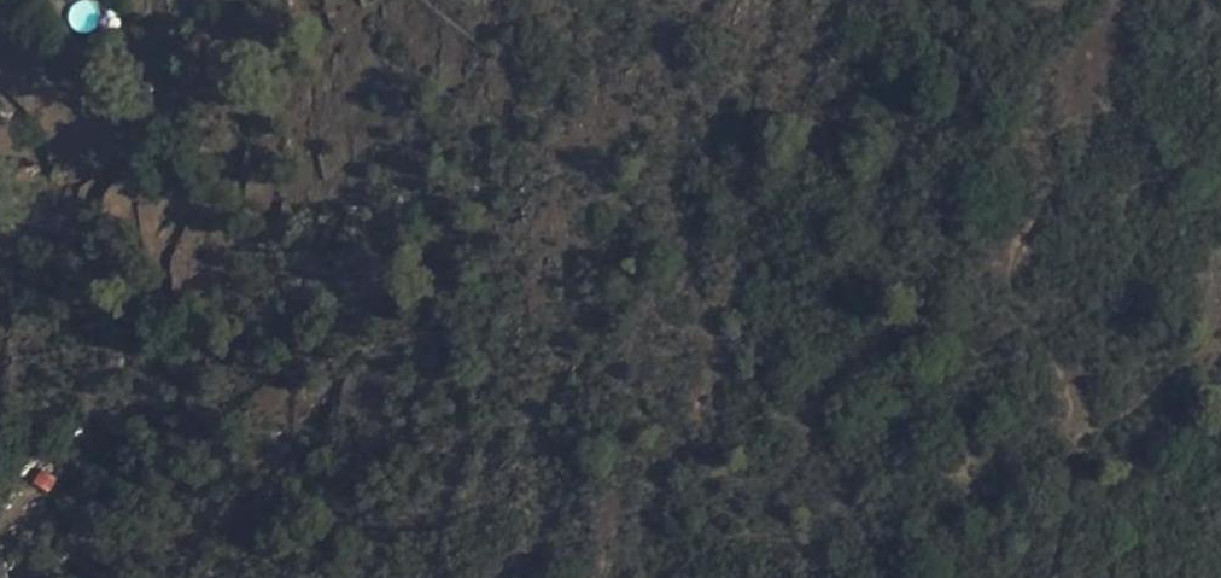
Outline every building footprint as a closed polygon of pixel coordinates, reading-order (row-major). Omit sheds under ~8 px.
[(43,468),(34,481),(50,492),(59,479),(43,468)] [(2,541),(0,541),(0,577),(9,577),(2,541)]
